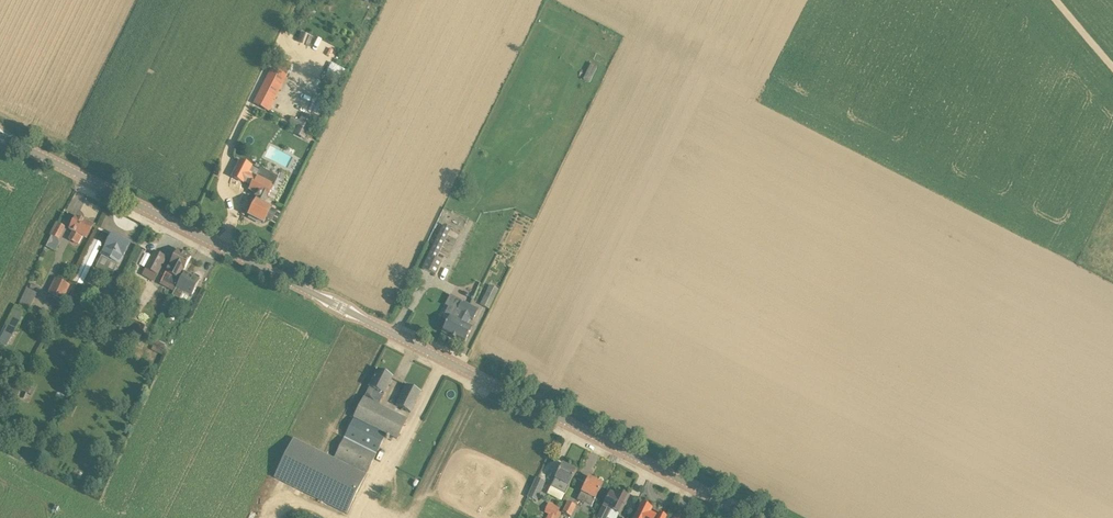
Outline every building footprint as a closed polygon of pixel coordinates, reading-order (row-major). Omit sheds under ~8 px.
[(336,84),(344,69),(330,62),(322,77),(336,84)] [(288,76),(273,69),(256,105),(271,112),(288,76)] [(301,122),(311,127),(317,115),(307,109),(301,122)] [(273,188),(255,179),(249,191),(259,195),(248,216),(263,224),(271,208),(264,205),(273,188)] [(69,240),(79,245),(83,237),(87,239),(93,227),(76,218),(70,230),(74,232),(69,240)] [(59,240),(65,227),(59,224),(52,236),(59,240)] [(443,225),(422,269),(436,276),(442,263),(436,260),(451,229),(443,225)] [(130,244),(112,235),(101,256),(119,265),(123,258),(130,244)] [(70,286),(67,293),(76,298),(102,245),(93,241),(70,286)] [(175,277),(180,280),(184,273),(183,272),(191,257),(178,251),(171,265),(170,265),(166,273),(167,273),(164,278),(165,281),(170,283),(173,282),(175,277)] [(157,275),(166,258),(153,252),(145,269),(157,275)] [(200,281),(184,273),(180,280),(172,296),(180,300),(184,292),(192,296),(200,281)] [(55,279),(48,294),(63,301),(67,293),(70,286),(55,279)] [(490,285),(480,305),(489,310),(499,289),(490,285)] [(18,304),(28,309),(36,291),(25,287),(18,304)] [(453,339),(470,306),(450,296),(445,306),(450,309),(447,316),(450,317),(442,333),(453,339)] [(479,310),(470,306),(453,339),(464,345),(473,328),(467,325),(470,319),(473,320),(479,310)] [(26,312),(17,307),(7,327),(17,331),(26,312)] [(143,326),(134,321),(127,335),(137,340),(143,326)] [(162,355),(168,345),(154,338),(149,348),(162,355)] [(385,434),(395,440),(405,421),(377,406),(392,378),(378,371),(333,456),(365,473),(385,434)] [(394,381),(393,387),(400,389),(402,383),(394,381)] [(397,406),(410,413),(421,393),(407,386),(397,406)] [(294,439),(274,478),(347,514),(366,476),(294,439)] [(561,482),(569,486),(577,472),(563,464),(555,479),(552,486),(558,489),(561,482)] [(545,482),(537,478),(536,478),(527,498),(536,502),(545,482)] [(589,478),(577,500),(591,508),(603,485),(589,478)] [(598,517),(607,517),(611,510),(620,514),(628,497),(619,493),(617,497),(610,494),(598,517)] [(562,512),(559,511),(561,507),(549,501),(544,513),(548,515),(547,517),(559,517),(562,512)] [(567,502),(562,513),(571,517),(576,507),(567,502)] [(655,517),(649,513),(651,509),(642,505),(635,517),(655,517)]
